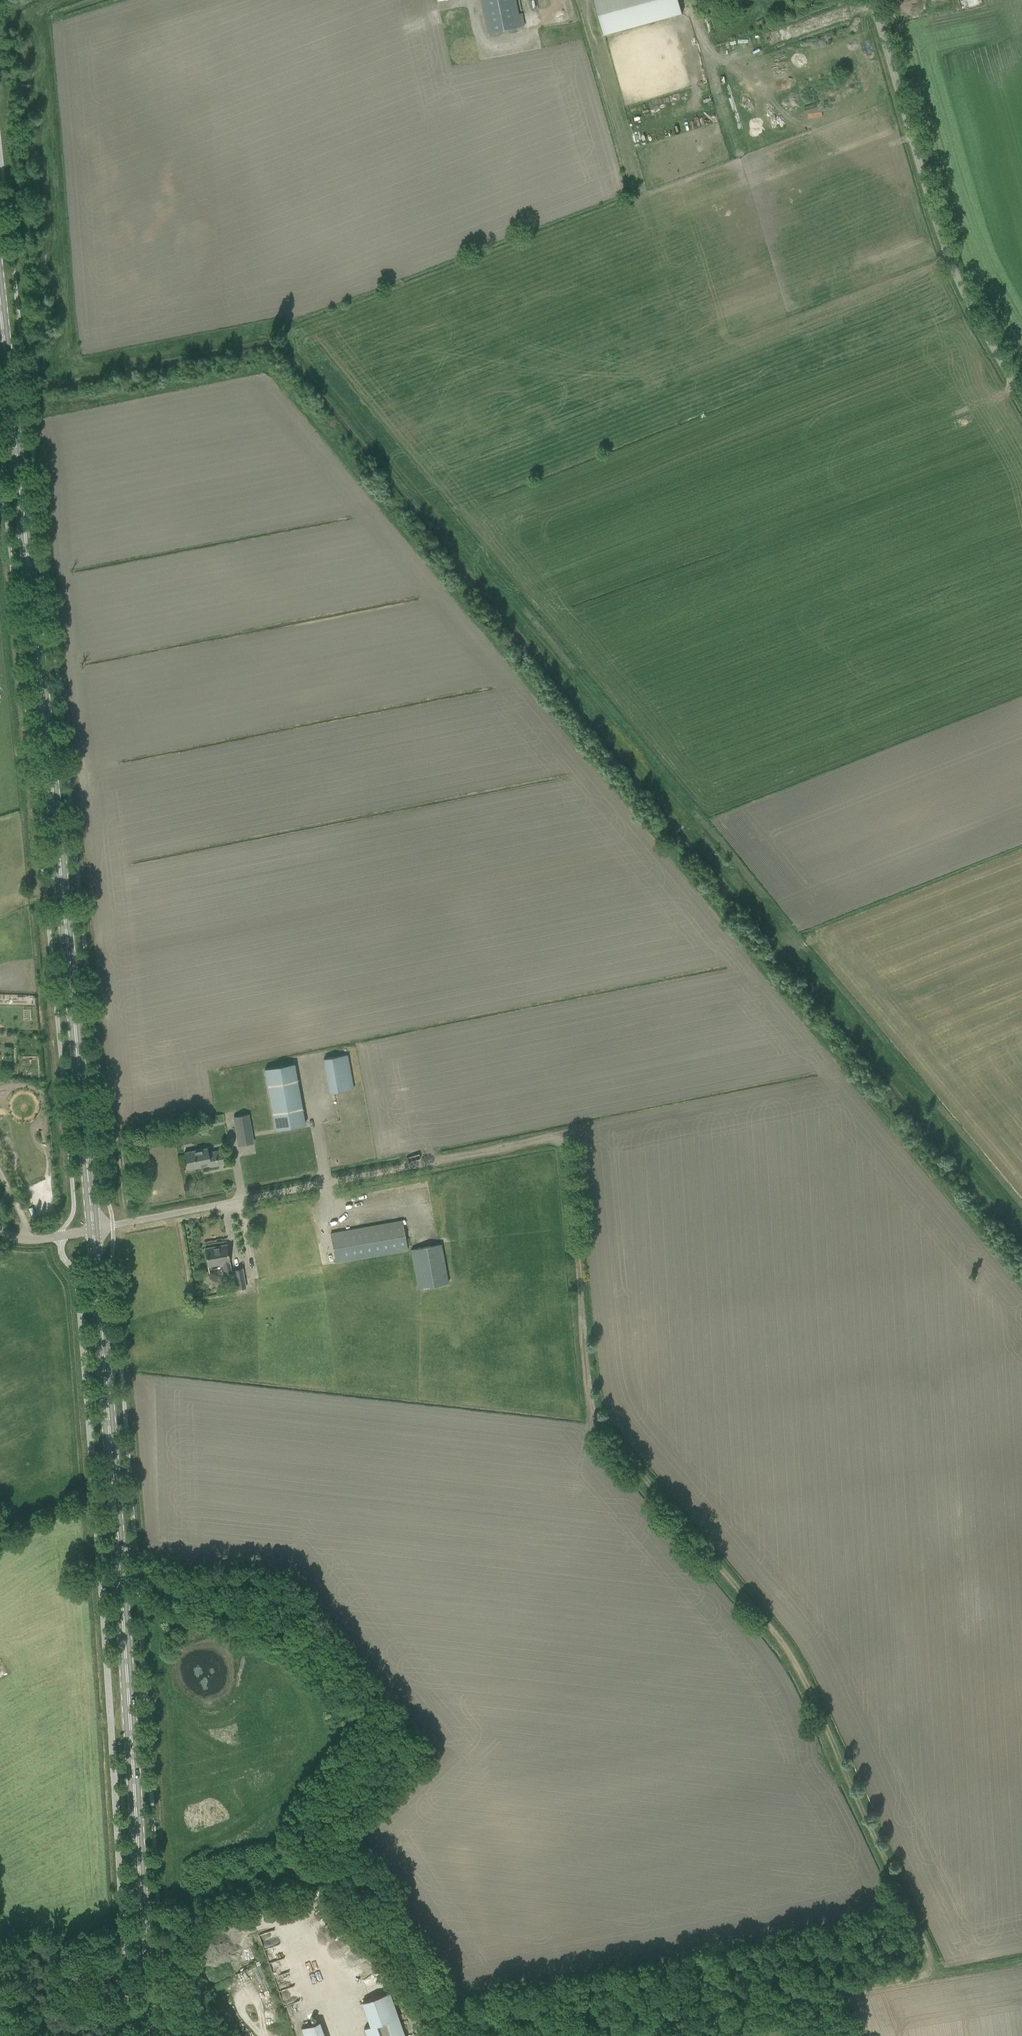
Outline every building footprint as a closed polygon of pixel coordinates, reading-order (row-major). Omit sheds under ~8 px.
[(488,33),(521,26),(516,0),(481,0),(488,33)] [(605,34),(672,16),(682,13),(678,0),(594,0),(604,35),(605,34)] [(797,26),(788,29),(791,36),(800,32),(797,26)] [(323,1060),(329,1094),(354,1089),(348,1055),(323,1060)] [(305,1124),(294,1064),(264,1070),(275,1130),(305,1124)] [(251,1131),(248,1114),(234,1117),(237,1134),(251,1131)] [(208,1153),(208,1148),(184,1153),(187,1169),(210,1165),(210,1167),(224,1164),(222,1150),(208,1153)] [(402,1220),(320,1235),(325,1265),(407,1250),(402,1220)] [(208,1266),(222,1263),(224,1273),(231,1272),(229,1262),(226,1244),(204,1248),(208,1266)] [(411,1249),(418,1289),(448,1284),(441,1244),(411,1249)] [(245,1288),(242,1268),(234,1270),(237,1289),(245,1288)] [(364,2028),(366,2035),(405,2035),(398,2016),(389,1992),(361,2002),(370,2026),(364,2028)] [(18,2013),(22,2025),(30,2023),(26,2011),(18,2013)]
